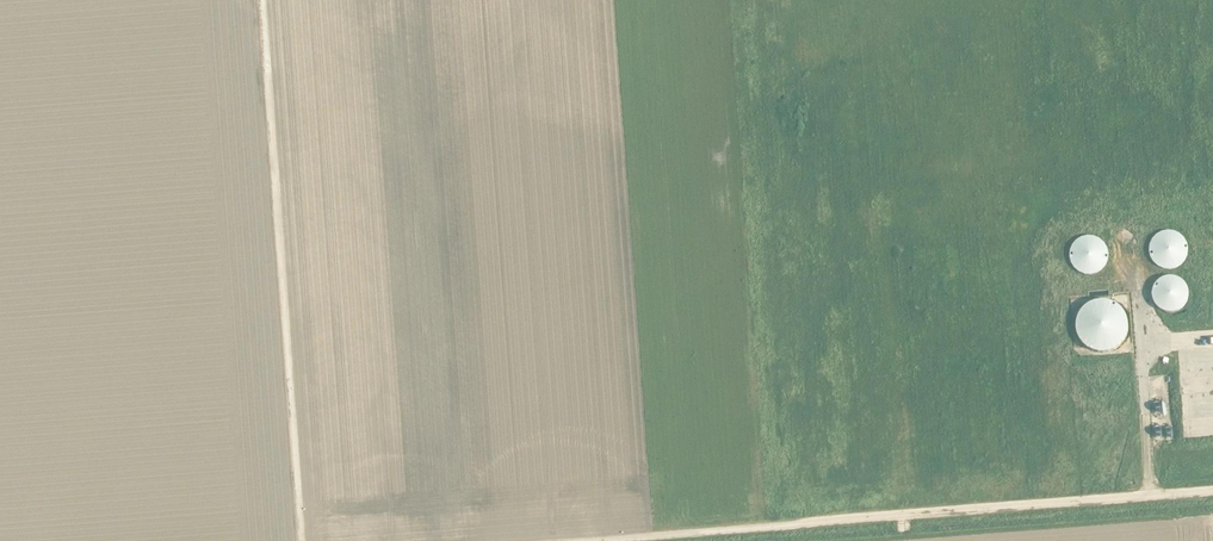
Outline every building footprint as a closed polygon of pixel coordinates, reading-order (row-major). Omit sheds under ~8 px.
[(1168,230),(1164,231),(1162,231),(1160,232),(1158,233),(1156,234),(1154,237),(1152,239),(1150,241),(1149,244),(1149,247),(1148,250),(1149,252),(1149,255),(1150,258),(1151,260),(1153,262),(1155,265),(1158,266),(1160,268),(1163,269),(1165,269),(1169,269),(1171,269),(1174,268),(1177,267),(1180,266),(1182,264),(1184,261),(1185,259),(1187,256),(1187,254),(1188,252),(1188,249),(1187,246),(1187,244),(1186,241),(1184,239),(1183,237),(1181,235),(1179,233),(1176,232),(1173,231),(1171,231),(1168,230)] [(1090,237),(1086,238),(1084,238),(1082,239),(1080,240),(1078,241),(1076,243),(1075,246),(1073,248),(1072,250),(1072,253),(1071,256),(1072,258),(1072,261),(1073,263),(1074,265),(1076,267),(1078,269),(1080,271),(1082,272),(1085,273),(1087,274),(1090,274),(1093,274),(1095,273),(1098,272),(1101,270),(1103,269),(1105,266),(1106,264),(1107,262),(1108,260),(1108,257),(1108,255),(1108,252),(1107,250),(1106,248),(1105,246),(1103,243),(1102,242),(1100,240),(1097,239),(1095,238),(1093,238),(1090,237)] [(1170,276),(1166,276),(1164,277),(1162,278),(1160,279),(1159,280),(1157,282),(1155,284),(1153,286),(1152,289),(1152,291),(1152,294),(1152,296),(1152,299),(1153,301),(1154,304),(1156,306),(1158,308),(1160,309),(1162,311),(1165,312),(1168,312),(1170,312),(1173,312),(1176,311),(1178,310),(1181,309),(1183,307),(1185,305),(1186,302),(1187,300),(1188,298),(1188,296),(1188,293),(1188,291),(1188,288),(1187,286),(1185,284),(1184,282),(1182,280),(1180,279),(1177,277),(1175,276),(1173,276),(1170,276)] [(1102,300),(1097,301),(1094,301),(1090,303),(1088,304),(1085,306),(1082,309),(1080,312),(1078,315),(1077,319),(1076,322),(1076,326),(1076,329),(1077,333),(1078,336),(1079,340),(1082,343),(1084,346),(1088,348),(1091,350),(1095,351),(1098,352),(1102,352),(1106,352),(1110,351),(1113,349),(1117,347),(1120,345),(1123,341),(1125,338),(1126,335),(1127,332),(1128,329),(1128,325),(1127,321),(1126,318),(1125,315),(1123,312),(1121,309),(1119,306),(1116,304),(1112,302),(1109,301),(1106,301),(1102,300)]
